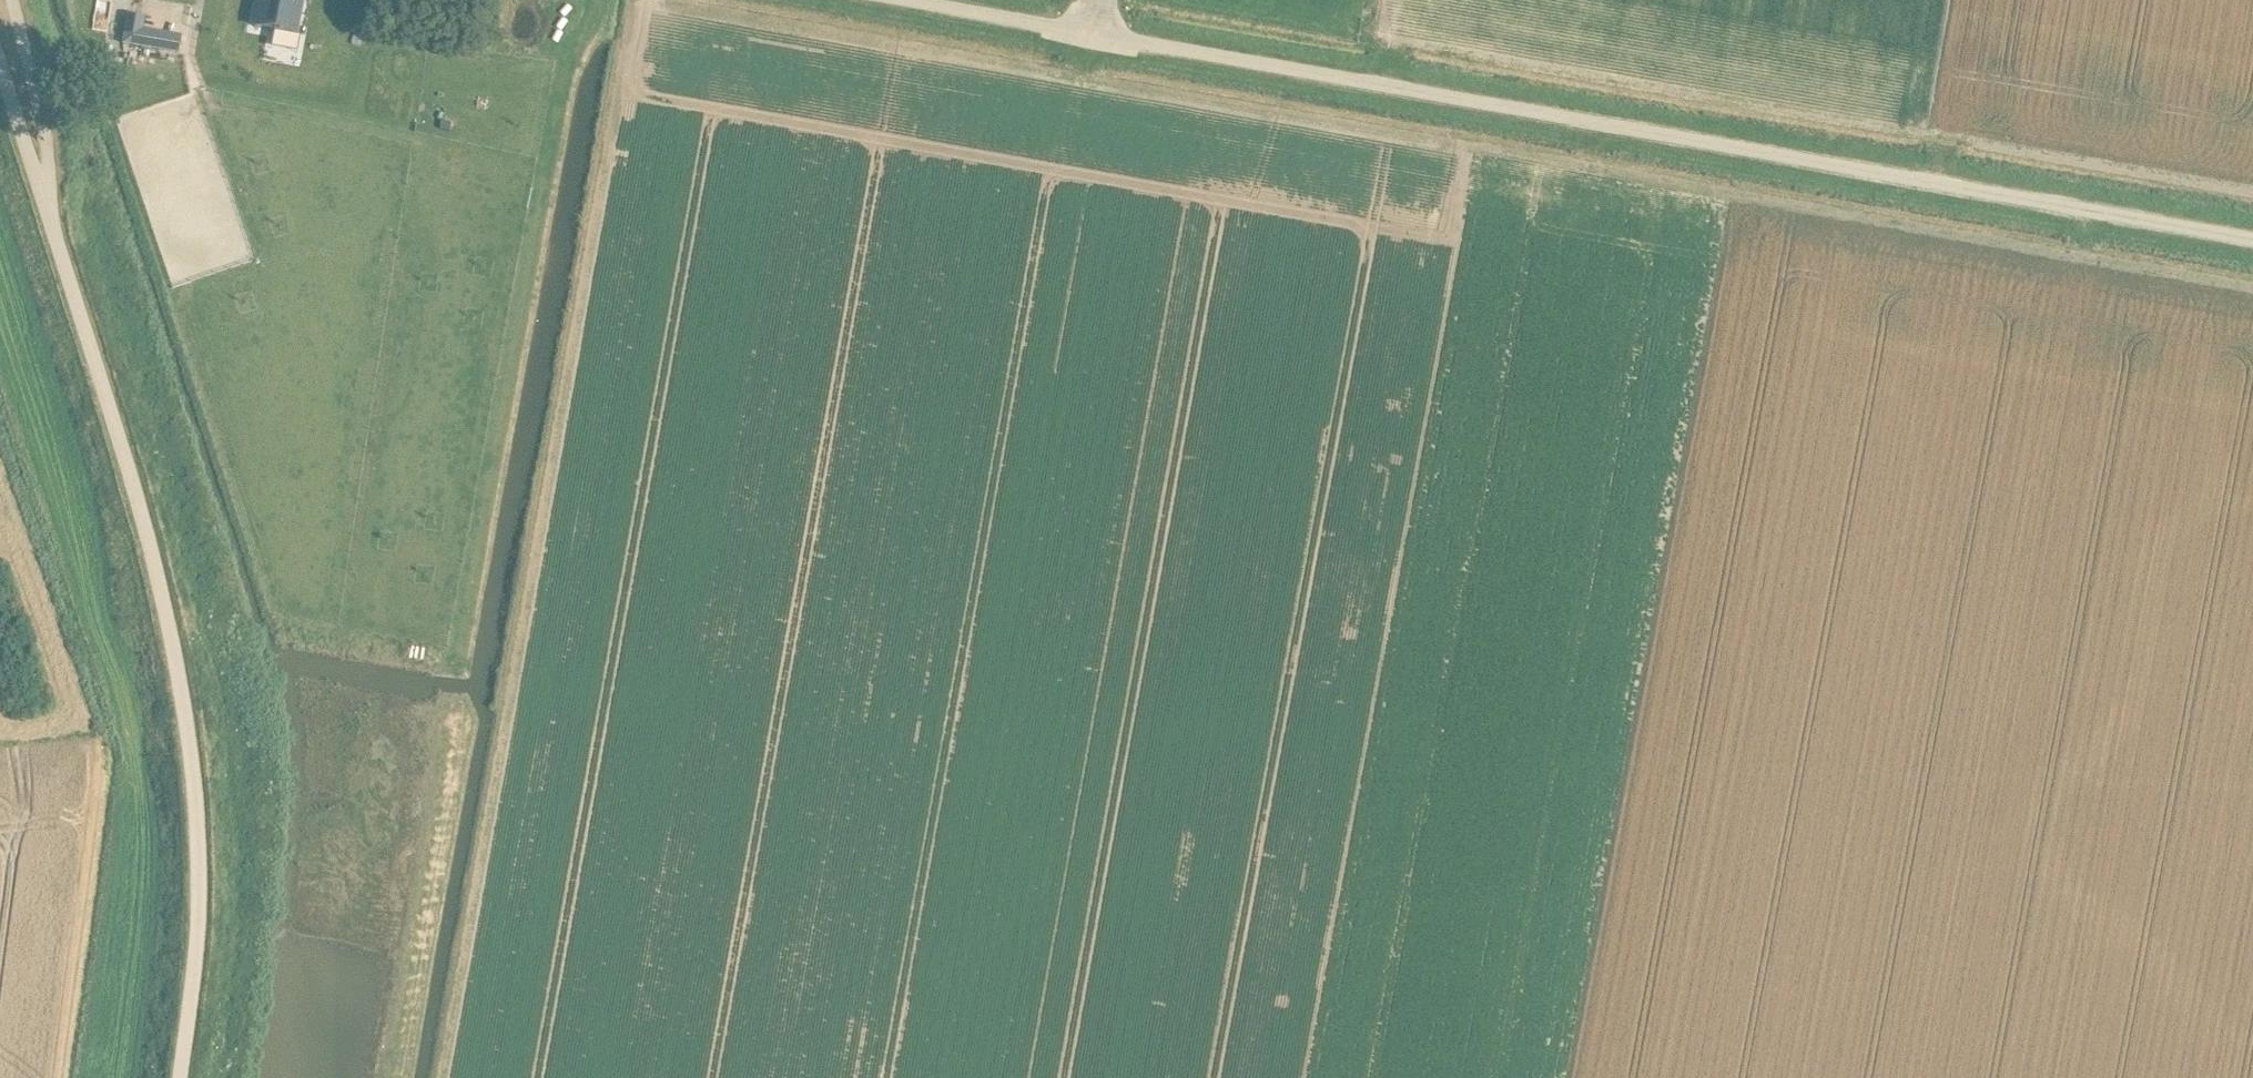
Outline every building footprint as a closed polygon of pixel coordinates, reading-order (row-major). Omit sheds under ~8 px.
[(199,0),(145,0),(140,29),(193,38),(199,0)] [(255,28),(294,35),(301,0),(260,0),(255,28)] [(178,54),(181,40),(167,38),(165,51),(178,54)]
